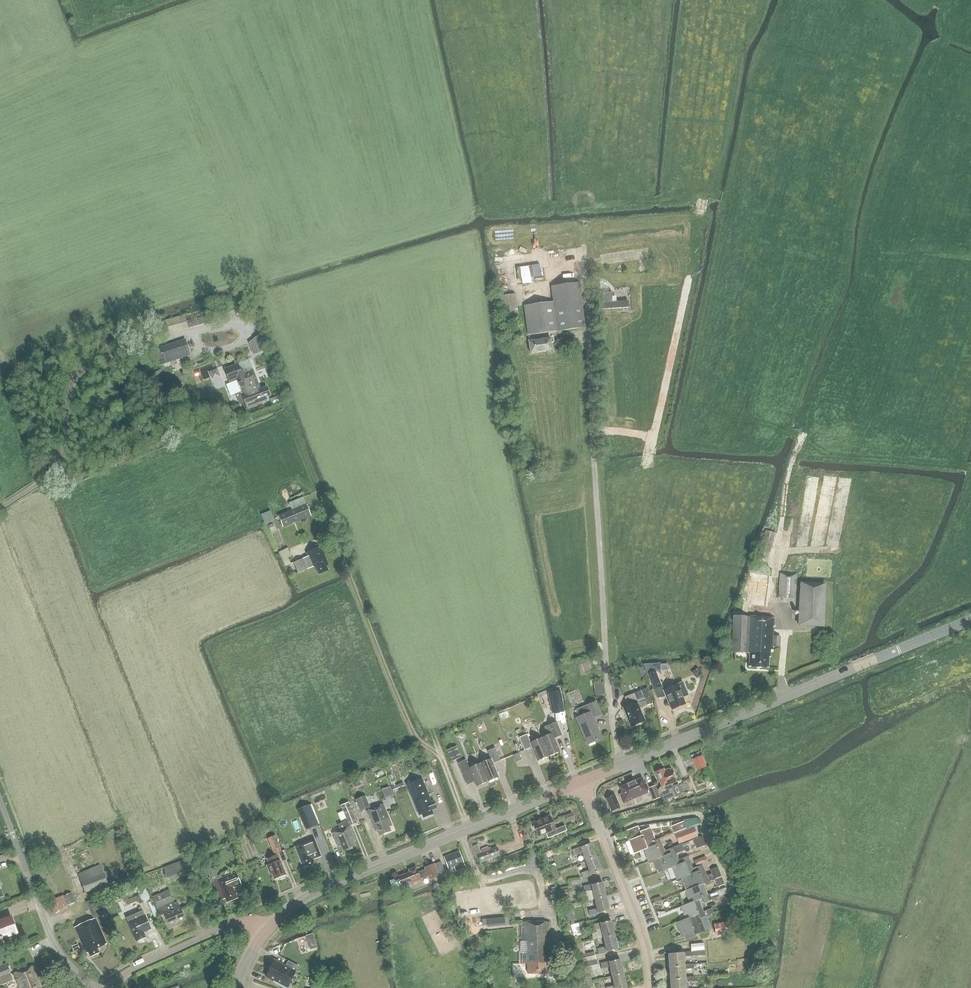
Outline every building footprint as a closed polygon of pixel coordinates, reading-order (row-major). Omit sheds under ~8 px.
[(647,250),(623,252),(624,259),(641,258),(642,266),(648,265),(647,250)] [(579,283),(551,287),(553,301),(553,302),(524,306),(529,341),(528,341),(530,354),(552,351),(550,332),(585,327),(579,283)] [(503,325),(519,323),(515,294),(499,297),(503,325)] [(190,355),(185,339),(160,347),(166,363),(190,355)] [(574,348),(573,341),(562,343),(563,350),(574,348)] [(237,380),(242,392),(235,394),(239,404),(244,402),(247,410),(257,406),(257,404),(267,400),(266,398),(270,396),(266,387),(260,390),(253,371),(244,374),(240,363),(225,369),(230,383),(237,380)] [(213,379),(222,375),(219,367),(210,371),(213,379)] [(311,516),(306,504),(278,516),(283,528),(311,516)] [(261,514),(265,524),(274,521),(271,511),(261,514)] [(757,560),(767,563),(776,534),(766,531),(757,560)] [(290,547),(281,550),(284,558),(293,555),(290,547)] [(326,566),(328,565),(321,547),(307,553),(308,556),(294,562),(299,573),(315,566),(319,574),(328,570),(326,566)] [(778,598),(795,599),(797,574),(779,573),(778,598)] [(827,626),(828,583),(801,582),(800,625),(827,626)] [(780,647),(780,636),(774,636),(775,619),(734,616),(732,652),(746,653),(747,653),(749,653),(749,667),(768,668),(769,657),(770,657),(771,650),(773,650),(773,647),(780,647)] [(653,690),(662,686),(656,671),(660,671),(660,663),(643,664),(647,674),(653,690)] [(596,694),(605,694),(605,683),(596,682),(596,694)] [(683,682),(663,690),(672,710),(686,704),(683,697),(688,695),(683,682)] [(645,721),(639,708),(647,705),(646,704),(653,701),(648,688),(624,698),(628,706),(623,708),(631,727),(645,721)] [(560,691),(549,693),(553,713),(564,710),(560,691)] [(594,718),(601,715),(596,701),(576,710),(579,717),(576,718),(588,745),(602,739),(594,718)] [(549,726),(552,734),(542,738),(549,757),(560,752),(555,738),(562,735),(557,722),(549,726)] [(538,761),(549,757),(542,738),(531,743),(527,734),(519,738),(525,751),(532,748),(538,761)] [(493,764),(501,761),(495,748),(488,751),(491,759),(480,764),(488,782),(499,777),(493,764)] [(698,763),(700,770),(706,767),(701,755),(692,759),(694,765),(698,763)] [(477,786),(488,782),(480,764),(470,768),(466,760),(458,763),(464,776),(471,773),(477,786)] [(656,773),(662,787),(660,788),(665,801),(676,796),(681,794),(682,793),(678,784),(677,783),(672,785),(671,783),(676,781),(675,779),(674,776),(671,770),(665,772),(664,770),(656,773)] [(623,803),(634,799),(650,792),(653,801),(660,798),(655,786),(649,789),(647,783),(644,783),(642,778),(620,788),(622,793),(620,795),(623,803)] [(421,779),(407,784),(419,815),(422,814),(423,818),(433,814),(431,810),(436,808),(433,801),(431,802),(421,779)] [(391,787),(394,793),(405,789),(403,783),(391,787)] [(610,812),(620,808),(615,795),(605,799),(610,812)] [(366,796),(355,800),(360,812),(370,807),(366,796)] [(357,823),(351,808),(348,803),(341,806),(347,821),(338,825),(340,830),(333,833),(338,846),(341,845),(344,851),(354,846),(353,842),(356,840),(350,826),(357,823)] [(392,825),(386,812),(383,804),(367,810),(375,831),(377,830),(380,835),(391,831),(389,827),(392,825)] [(318,825),(310,805),(297,810),(306,830),(318,825)] [(565,825),(556,829),(550,816),(533,823),(538,836),(545,833),(548,839),(567,831),(565,825)] [(674,834),(686,829),(684,822),(671,827),(674,834)] [(697,837),(694,827),(675,834),(679,844),(697,837)] [(651,828),(647,829),(642,831),(643,835),(631,840),(636,853),(645,849),(653,846),(657,844),(656,840),(651,828)] [(273,855),(281,852),(275,835),(267,838),(273,855)] [(706,845),(703,836),(693,840),(696,848),(706,845)] [(664,851),(660,839),(656,840),(657,844),(653,846),(645,849),(650,862),(659,858),(667,855),(671,853),(669,849),(664,851)] [(318,847),(315,840),(308,843),(308,842),(295,847),(302,864),(304,863),(306,866),(314,863),(313,859),(321,856),(318,847)] [(586,842),(566,850),(570,861),(590,853),(586,842)] [(683,858),(680,860),(677,853),(684,851),(682,845),(669,849),(671,853),(667,855),(659,858),(664,871),(673,867),(681,864),(685,862),(683,858)] [(477,854),(480,863),(500,856),(497,847),(477,854)] [(448,869),(454,867),(455,871),(465,867),(459,852),(444,858),(448,869)] [(590,853),(570,861),(574,871),(593,863),(590,853)] [(275,880),(286,875),(282,863),(281,863),(280,860),(279,861),(277,855),(267,859),(270,864),(267,866),(270,874),(272,874),(275,880)] [(697,867),(693,869),(689,856),(683,858),(685,862),(681,864),(673,867),(678,880),(687,876),(695,873),(699,871),(697,867)] [(708,863),(705,856),(694,861),(696,867),(708,863)] [(186,858),(164,867),(169,880),(192,870),(186,858)] [(593,863),(574,871),(577,881),(597,873),(593,863)] [(101,864),(79,873),(87,892),(109,883),(101,864)] [(422,882),(421,879),(428,876),(430,880),(439,876),(434,864),(425,867),(426,869),(418,872),(416,867),(409,870),(410,872),(399,877),(402,886),(411,883),(412,886),(422,882)] [(712,874),(707,876),(703,865),(697,867),(699,871),(695,873),(687,876),(692,888),(704,884),(714,880),(712,874)] [(227,903),(237,898),(233,888),(241,885),(237,873),(223,878),(222,875),(218,876),(215,867),(207,870),(210,879),(212,878),(221,900),(225,899),(227,903)] [(710,870),(712,874),(714,880),(715,880),(721,877),(718,867),(710,870)] [(597,873),(577,881),(581,891),(601,883),(597,873)] [(724,885),(721,877),(715,880),(718,887),(724,885)] [(601,883),(581,891),(585,901),(605,893),(601,883)] [(708,895),(704,884),(692,888),(686,890),(691,903),(699,900),(703,899),(704,903),(719,897),(717,892),(708,895)] [(169,927),(171,926),(172,928),(177,925),(177,924),(186,920),(181,907),(179,908),(178,904),(175,905),(173,902),(169,891),(153,898),(161,916),(164,914),(169,927)] [(126,906),(141,900),(137,892),(123,898),(126,906)] [(71,893),(64,896),(68,906),(75,903),(71,893)] [(605,893),(585,901),(589,912),(609,904),(605,893)] [(86,903),(93,919),(100,916),(93,900),(86,903)] [(700,919),(705,917),(713,913),(712,909),(703,912),(699,900),(691,903),(681,906),(686,919),(694,916),(698,915),(700,919)] [(143,932),(151,929),(142,911),(126,918),(136,941),(145,937),(143,932)] [(504,913),(488,915),(489,926),(505,924),(504,913)] [(695,935),(700,933),(704,931),(700,919),(698,915),(694,916),(686,919),(677,922),(681,935),(693,931),(695,935)] [(17,933),(11,918),(0,922),(0,939),(3,938),(4,941),(12,938),(11,935),(17,933)] [(96,919),(75,929),(86,953),(89,953),(91,957),(99,953),(98,948),(105,945),(107,944),(96,919)] [(733,932),(731,921),(713,924),(715,936),(733,932)] [(550,964),(550,922),(525,922),(525,924),(521,924),(521,941),(527,941),(527,954),(521,954),(521,964),(528,964),(528,974),(547,974),(547,964),(550,964)] [(704,943),(690,945),(691,951),(692,951),(704,950),(704,943)] [(615,945),(594,947),(596,961),(617,958),(615,945)] [(684,957),(693,956),(692,951),(691,951),(684,952),(684,954),(668,955),(669,968),(685,967),(685,965),(684,957)] [(617,958),(596,961),(597,974),(618,972),(617,958)] [(285,967),(274,961),(266,977),(274,981),(274,983),(284,987),(288,987),(296,972),(298,966),(288,961),(285,967)] [(686,979),(686,977),(685,970),(694,969),(693,964),(685,965),(685,967),(669,968),(670,980),(686,979)] [(7,965),(0,967),(0,979),(11,975),(7,965)] [(41,987),(33,966),(14,973),(20,987),(41,987)] [(618,972),(597,974),(598,987),(619,985),(618,972)] [(686,982),(695,981),(694,977),(686,977),(686,979),(670,980),(671,987),(686,987),(686,982)]
